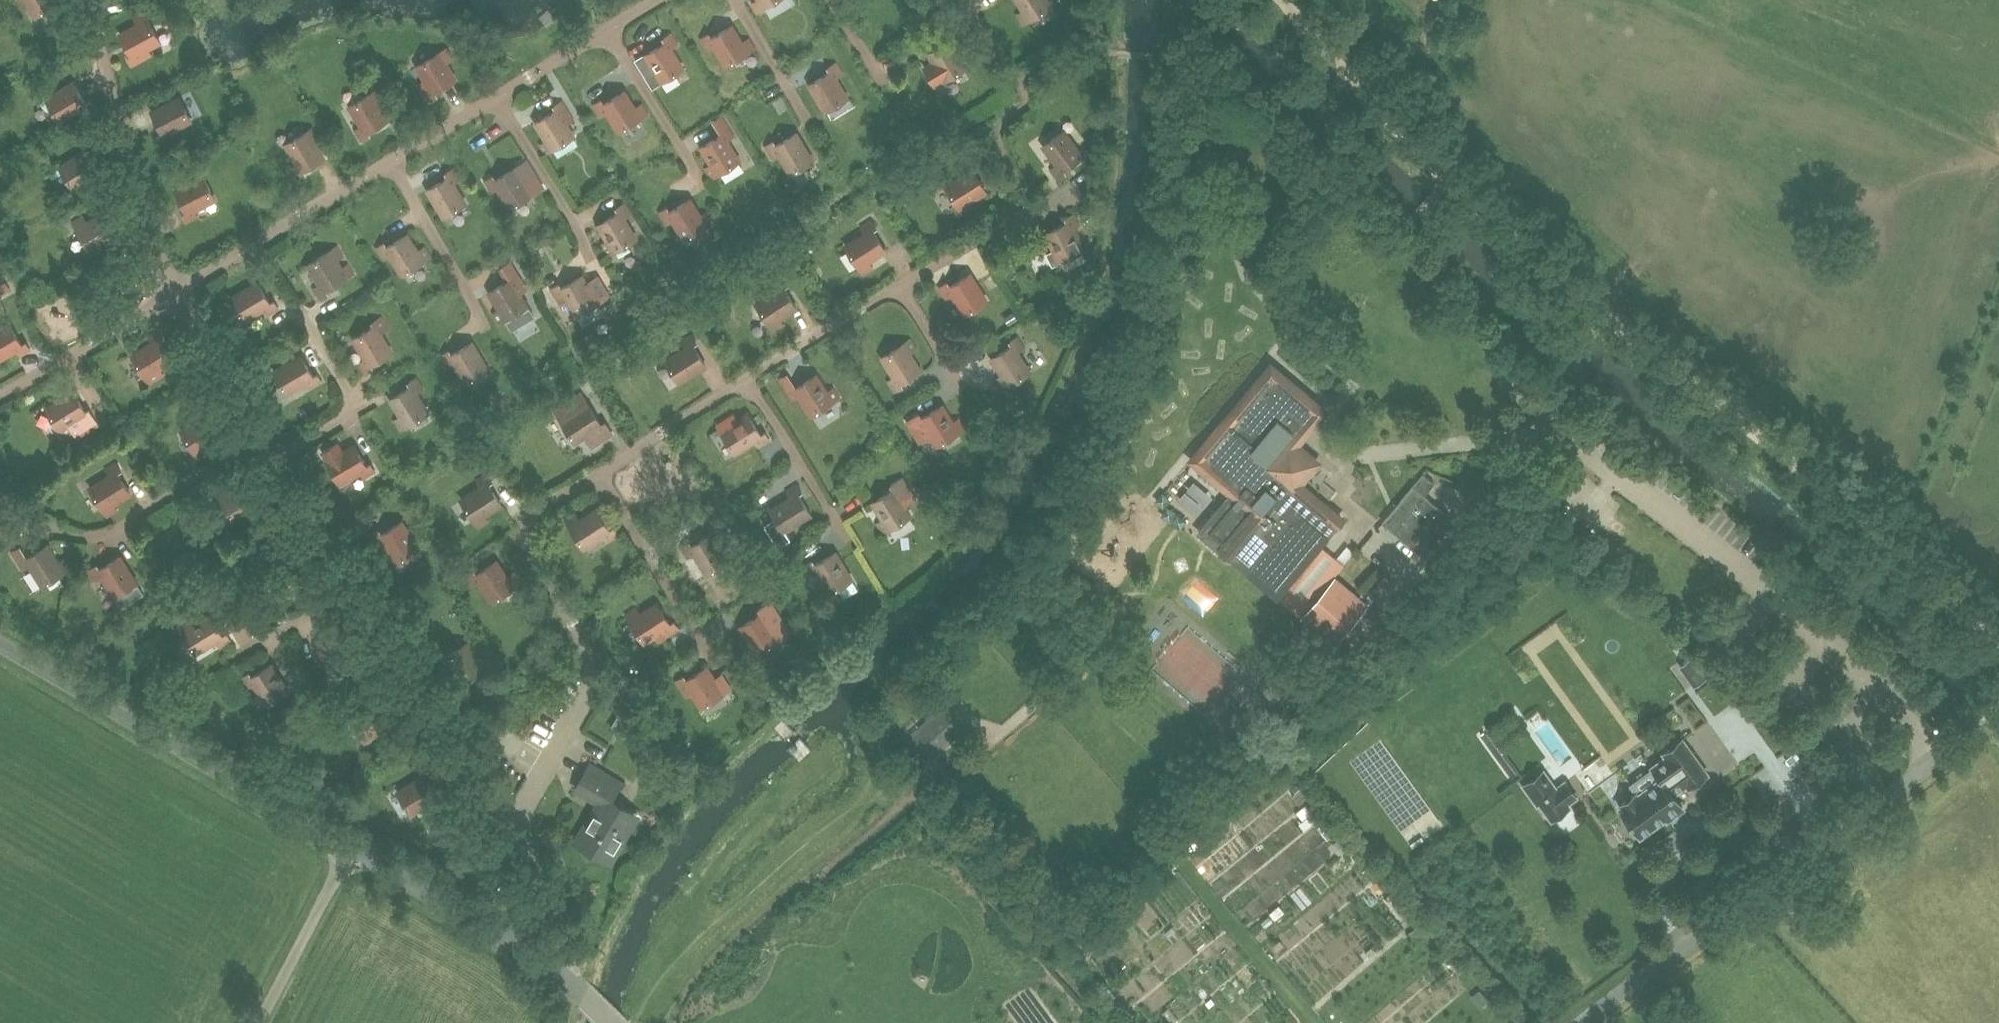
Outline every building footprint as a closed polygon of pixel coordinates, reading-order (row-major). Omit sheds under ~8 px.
[(36,16),(61,0),(26,0),(36,16)] [(1051,6),(1047,0),(1016,0),(1023,11),(1017,15),(1023,24),(1051,6)] [(132,65),(143,59),(140,53),(160,42),(145,13),(135,18),(138,25),(121,34),(132,56),(128,58),(132,65)] [(743,43),(732,26),(711,39),(708,35),(702,38),(708,49),(714,46),(726,66),(754,49),(749,40),(743,43)] [(932,61),(922,67),(934,86),(944,80),(967,67),(955,47),(960,44),(954,33),(947,37),(950,41),(928,54),(932,61)] [(655,86),(683,68),(671,48),(677,45),(670,34),(664,38),(666,42),(645,55),(655,72),(649,76),(655,86)] [(430,100),(437,97),(434,92),(456,80),(446,62),(452,59),(446,49),(417,66),(429,86),(424,89),(430,100)] [(826,111),(848,98),(836,78),(841,74),(835,64),(829,68),(831,72),(810,85),(826,111)] [(87,105),(74,83),(47,99),(60,121),(80,110),(84,115),(95,109),(91,102),(87,105)] [(362,141),(369,137),(367,133),(388,120),(378,103),(384,99),(378,90),(350,106),(362,126),(356,130),(362,141)] [(635,109),(625,91),(604,105),(601,100),(595,104),(601,115),(607,112),(619,132),(647,114),(641,105),(635,109)] [(163,143),(174,137),(171,131),(192,121),(180,97),(152,112),(163,134),(159,136),(163,143)] [(536,123),(546,140),(540,144),(546,153),(574,136),(562,116),(568,113),(561,102),(555,106),(557,110),(536,123)] [(722,135),(701,148),(712,165),(706,168),(712,178),(740,160),(727,141),(733,137),(720,116),(713,120),(722,135)] [(299,179),(305,175),(303,171),(324,158),(314,141),(320,137),(315,127),(286,144),(298,164),(292,168),(299,179)] [(1059,179),(1065,175),(1062,171),(1083,156),(1064,131),(1043,146),(1057,165),(1052,169),(1059,179)] [(813,160),(797,133),(775,146),(773,142),(766,146),(773,157),(778,153),(790,173),(813,160)] [(100,171),(87,150),(60,166),(74,188),(94,176),(98,181),(108,175),(104,168),(100,171)] [(401,166),(414,171),(419,159),(406,154),(401,166)] [(963,214),(973,208),(969,202),(986,192),(973,171),(977,168),(973,162),(962,168),(966,174),(946,186),(963,214)] [(193,181),(176,190),(179,197),(187,212),(182,214),(186,221),(197,215),(194,209),(217,197),(203,168),(190,174),(193,181)] [(527,185),(516,168),(495,181),(493,177),(486,181),(493,191),(498,188),(511,208),(539,191),(533,181),(527,185)] [(444,217),(466,203),(454,183),(460,180),(453,169),(447,173),(449,177),(428,190),(444,217)] [(701,216),(691,199),(669,212),(667,208),(660,212),(667,223),(672,219),(685,239),(713,222),(707,213),(701,216)] [(620,212),(598,225),(609,242),(603,246),(609,255),(637,238),(625,218),(630,215),(624,204),(617,208),(620,212)] [(117,233),(104,212),(87,223),(83,217),(74,223),(92,251),(111,238),(115,244),(126,237),(121,231),(117,233)] [(1053,265),(1083,250),(1073,229),(1078,226),(1073,215),(1066,218),(1068,223),(1046,234),(1055,252),(1048,255),(1053,265)] [(863,274),(873,268),(869,262),(886,251),(872,230),(876,227),(872,221),(862,228),(865,233),(846,246),(863,274)] [(419,251),(408,234),(386,248),(384,244),(378,248),(384,258),(390,255),(402,275),(430,257),(424,248),(419,251)] [(322,299),(328,295),(326,291),(347,278),(337,260),(343,257),(337,247),(309,265),(321,285),(315,288),(322,299)] [(535,317),(516,286),(521,282),(515,272),(508,276),(511,280),(490,293),(500,310),(494,313),(500,323),(505,319),(512,330),(535,317)] [(987,300),(971,274),(949,287),(947,283),(941,287),(947,298),(953,294),(965,314),(987,300)] [(599,303),(583,276),(561,289),(559,285),(552,288),(559,299),(564,296),(576,316),(599,303)] [(774,331),(784,325),(780,319),(797,308),(783,287),(787,284),(783,278),(773,285),(776,290),(756,303),(774,331)] [(0,281),(0,294),(9,289),(6,282),(1,284),(0,281)] [(270,304),(258,282),(231,298),(244,321),(264,309),(267,314),(278,308),(274,301),(270,304)] [(601,302),(584,317),(598,333),(616,318),(601,302)] [(1009,325),(1018,319),(1013,312),(1004,317),(1009,325)] [(373,328),(354,339),(366,359),(360,362),(367,373),(373,369),(371,365),(392,352),(381,334),(389,329),(381,316),(370,323),(373,328)] [(12,325),(0,331),(0,360),(16,350),(19,356),(31,349),(27,342),(23,345),(12,325)] [(150,383),(159,378),(156,372),(173,361),(160,340),(164,337),(160,331),(149,337),(152,343),(132,355),(150,383)] [(680,382),(706,366),(693,345),(697,342),(693,336),(682,342),(685,348),(666,360),(680,382)] [(1002,389),(1030,371),(1018,352),(1024,348),(1017,338),(1010,341),(1013,345),(992,359),(1002,376),(996,380),(1002,389)] [(896,391),(902,387),(900,383),(921,370),(910,353),(916,349),(910,340),(882,357),(895,377),(889,381),(896,391)] [(489,369),(473,342),(451,355),(449,351),(442,355),(449,366),(454,362),(466,383),(489,369)] [(314,377),(301,355),(274,371),(288,394),(308,382),(311,387),(322,381),(318,374),(314,377)] [(1343,521),(1299,484),(1311,470),(1298,444),(1299,443),(1325,411),(1271,366),(1198,454),(1235,485),(1208,518),(1196,533),(1222,555),(1223,553),(1277,599),(1278,597),(1300,616),(1334,576),(1344,565),(1343,564),(1322,546),(1343,521)] [(785,373),(779,377),(787,389),(793,399),(799,396),(811,415),(839,398),(833,388),(828,392),(817,375),(796,389),(793,385),(785,373)] [(401,430),(429,412),(417,393),(422,389),(416,379),(409,382),(412,386),(391,400),(401,417),(395,420),(401,430)] [(64,436),(74,430),(70,424),(87,413),(74,392),(78,389),(74,383),(63,390),(67,395),(47,407),(64,436)] [(601,425),(588,404),(571,415),(567,409),(558,415),(576,443),(585,437),(591,447),(613,434),(605,422),(601,425)] [(909,421),(922,441),(931,435),(937,445),(965,428),(960,420),(953,422),(943,405),(922,419),(919,414),(913,418),(909,421)] [(194,423),(182,430),(196,452),(210,443),(222,436),(209,415),(213,412),(209,406),(198,412),(197,411),(189,415),(194,423)] [(761,436),(748,414),(722,431),(736,453),(755,441),(759,446),(769,439),(765,433),(761,436)] [(338,441),(321,451),(324,455),(341,483),(361,471),(364,477),(375,471),(371,464),(367,467),(354,445),(344,451),(338,441)] [(108,516),(117,510),(114,504),(131,493),(117,472),(121,470),(117,463),(107,470),(110,475),(90,488),(108,516)] [(1418,553),(1449,516),(1424,495),(1433,483),(1422,473),(1381,522),(1418,553)] [(479,527),(489,521),(485,516),(502,505),(488,484),(492,481),(488,475),(478,482),(481,487),(462,500),(479,527)] [(911,515),(905,505),(918,497),(905,477),(898,481),(891,485),(894,489),(873,503),(883,520),(877,523),(883,533),(911,515)] [(262,505),(249,483),(231,493),(228,487),(218,493),(235,522),(255,510),(259,515),(270,509),(266,502),(262,505)] [(771,509),(776,517),(764,525),(778,548),(791,539),(785,531),(811,515),(798,494),(802,491),(798,485),(787,492),(791,497),(771,509)] [(610,531),(597,509),(580,520),(576,514),(567,520),(584,548),(604,536),(608,541),(618,534),(614,528),(610,531)] [(419,548),(403,522),(381,535),(379,531),(372,535),(379,545),(385,542),(397,562),(419,548)] [(723,551),(713,534),(691,547),(689,543),(682,547),(689,557),(695,554),(707,574),(735,556),(729,547),(723,551)] [(24,554),(18,558),(25,569),(30,566),(43,585),(65,571),(71,567),(65,557),(58,561),(48,545),(27,559),(24,554)] [(852,579),(836,553),(815,566),(812,562),(806,565),(812,576),(818,573),(830,593),(852,579)] [(144,594),(121,556),(99,570),(97,566),(91,570),(97,580),(103,577),(123,608),(144,594)] [(309,583),(296,561),(270,577),(283,599),(303,587),(307,593),(317,586),(313,580),(309,583)] [(508,577),(497,561),(476,575),(474,571),(467,575),(474,586),(480,582),(493,601),(520,583),(514,574),(508,577)] [(1334,576),(1300,616),(1334,645),(1343,634),(1368,604),(1334,576)] [(1208,582),(1196,599),(1218,614),(1230,597),(1208,582)] [(670,625),(657,604),(640,614),(636,608),(627,614),(645,642),(664,630),(668,635),(679,628),(675,622),(670,625)] [(762,614),(740,627),(751,644),(745,648),(751,657),(779,640),(767,620),(772,616),(765,606),(759,610),(762,614)] [(223,636),(210,615),(193,625),(189,619),(180,625),(197,653),(217,641),(220,647),(231,640),(227,634),(223,636)] [(322,642),(315,646),(322,657),(325,663),(331,659),(339,673),(361,660),(346,633),(324,646),(322,642)] [(458,691),(464,687),(462,683),(483,670),(473,653),(479,649),(473,640),(445,657),(457,677),(451,680),(458,691)] [(1693,687),(1708,676),(1693,654),(1678,665),(1693,687)] [(289,690),(273,664),(251,677),(249,673),(242,677),(249,688),(255,684),(267,704),(289,690)] [(684,677),(677,681),(687,696),(693,692),(702,707),(724,693),(707,667),(686,681),(684,677)] [(1725,739),(1718,730),(1721,728),(1698,699),(1687,708),(1717,746),(1725,739)] [(391,723),(377,702),(360,713),(356,707),(347,713),(365,740),(385,728),(388,733),(399,727),(395,720),(391,723)] [(1924,702),(1919,707),(1927,715),(1932,710),(1924,702)] [(911,738),(928,757),(936,749),(965,724),(948,705),(916,734),(911,738)] [(617,714),(609,727),(624,736),(631,723),(617,714)] [(1688,788),(1707,774),(1681,738),(1662,752),(1665,757),(1651,767),(1659,778),(1637,794),(1636,793),(1620,805),(1621,806),(1619,807),(1628,820),(1626,822),(1635,834),(1637,833),(1640,836),(1665,818),(1667,820),(1672,816),(1671,814),(1681,806),(1673,795),(1686,785),(1688,788)] [(610,862),(628,833),(624,831),(635,813),(612,799),(621,784),(590,765),(576,789),(599,802),(576,842),(610,862)] [(1578,797),(1565,780),(1556,787),(1543,769),(1522,785),(1536,805),(1539,804),(1551,821),(1571,807),(1569,804),(1578,797)] [(424,775),(398,792),(412,814),(431,802),(435,807),(455,795),(450,788),(437,796),(424,775)] [(483,868),(493,861),(483,847),(473,854),(483,868)]
